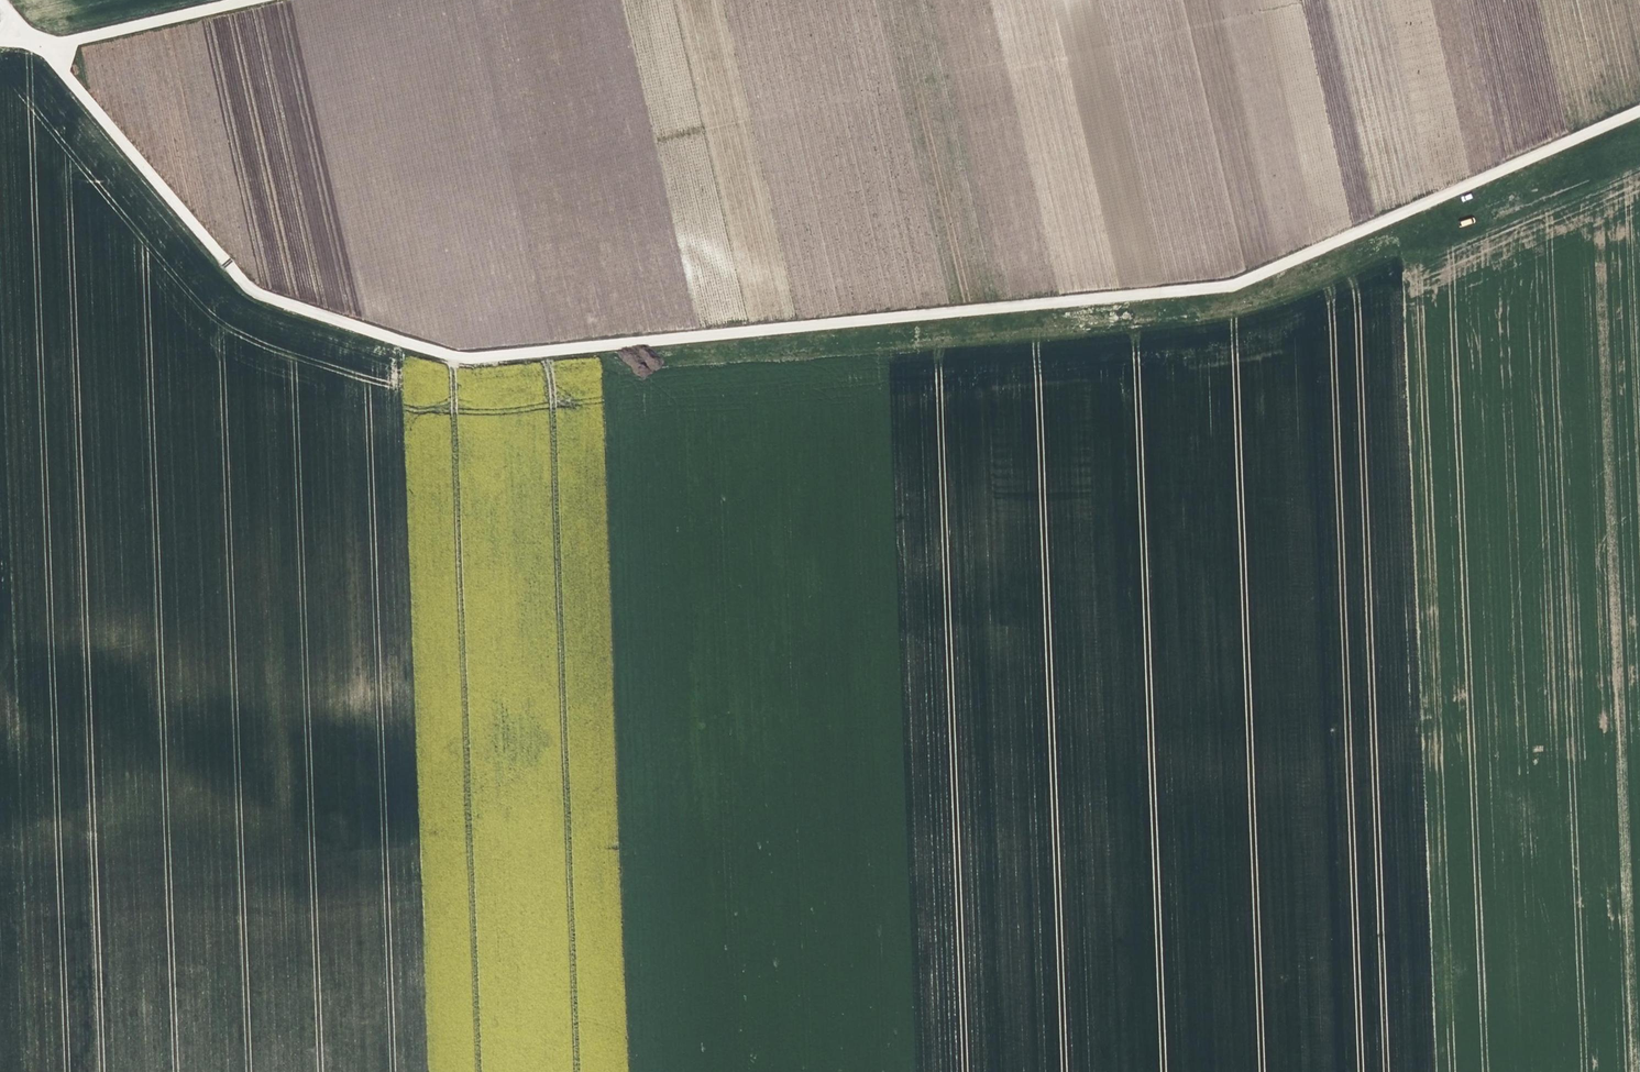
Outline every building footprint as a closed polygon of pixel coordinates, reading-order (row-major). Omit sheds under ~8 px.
[(1461,226),(1475,223),(1473,218),(1460,221),(1461,226)]
